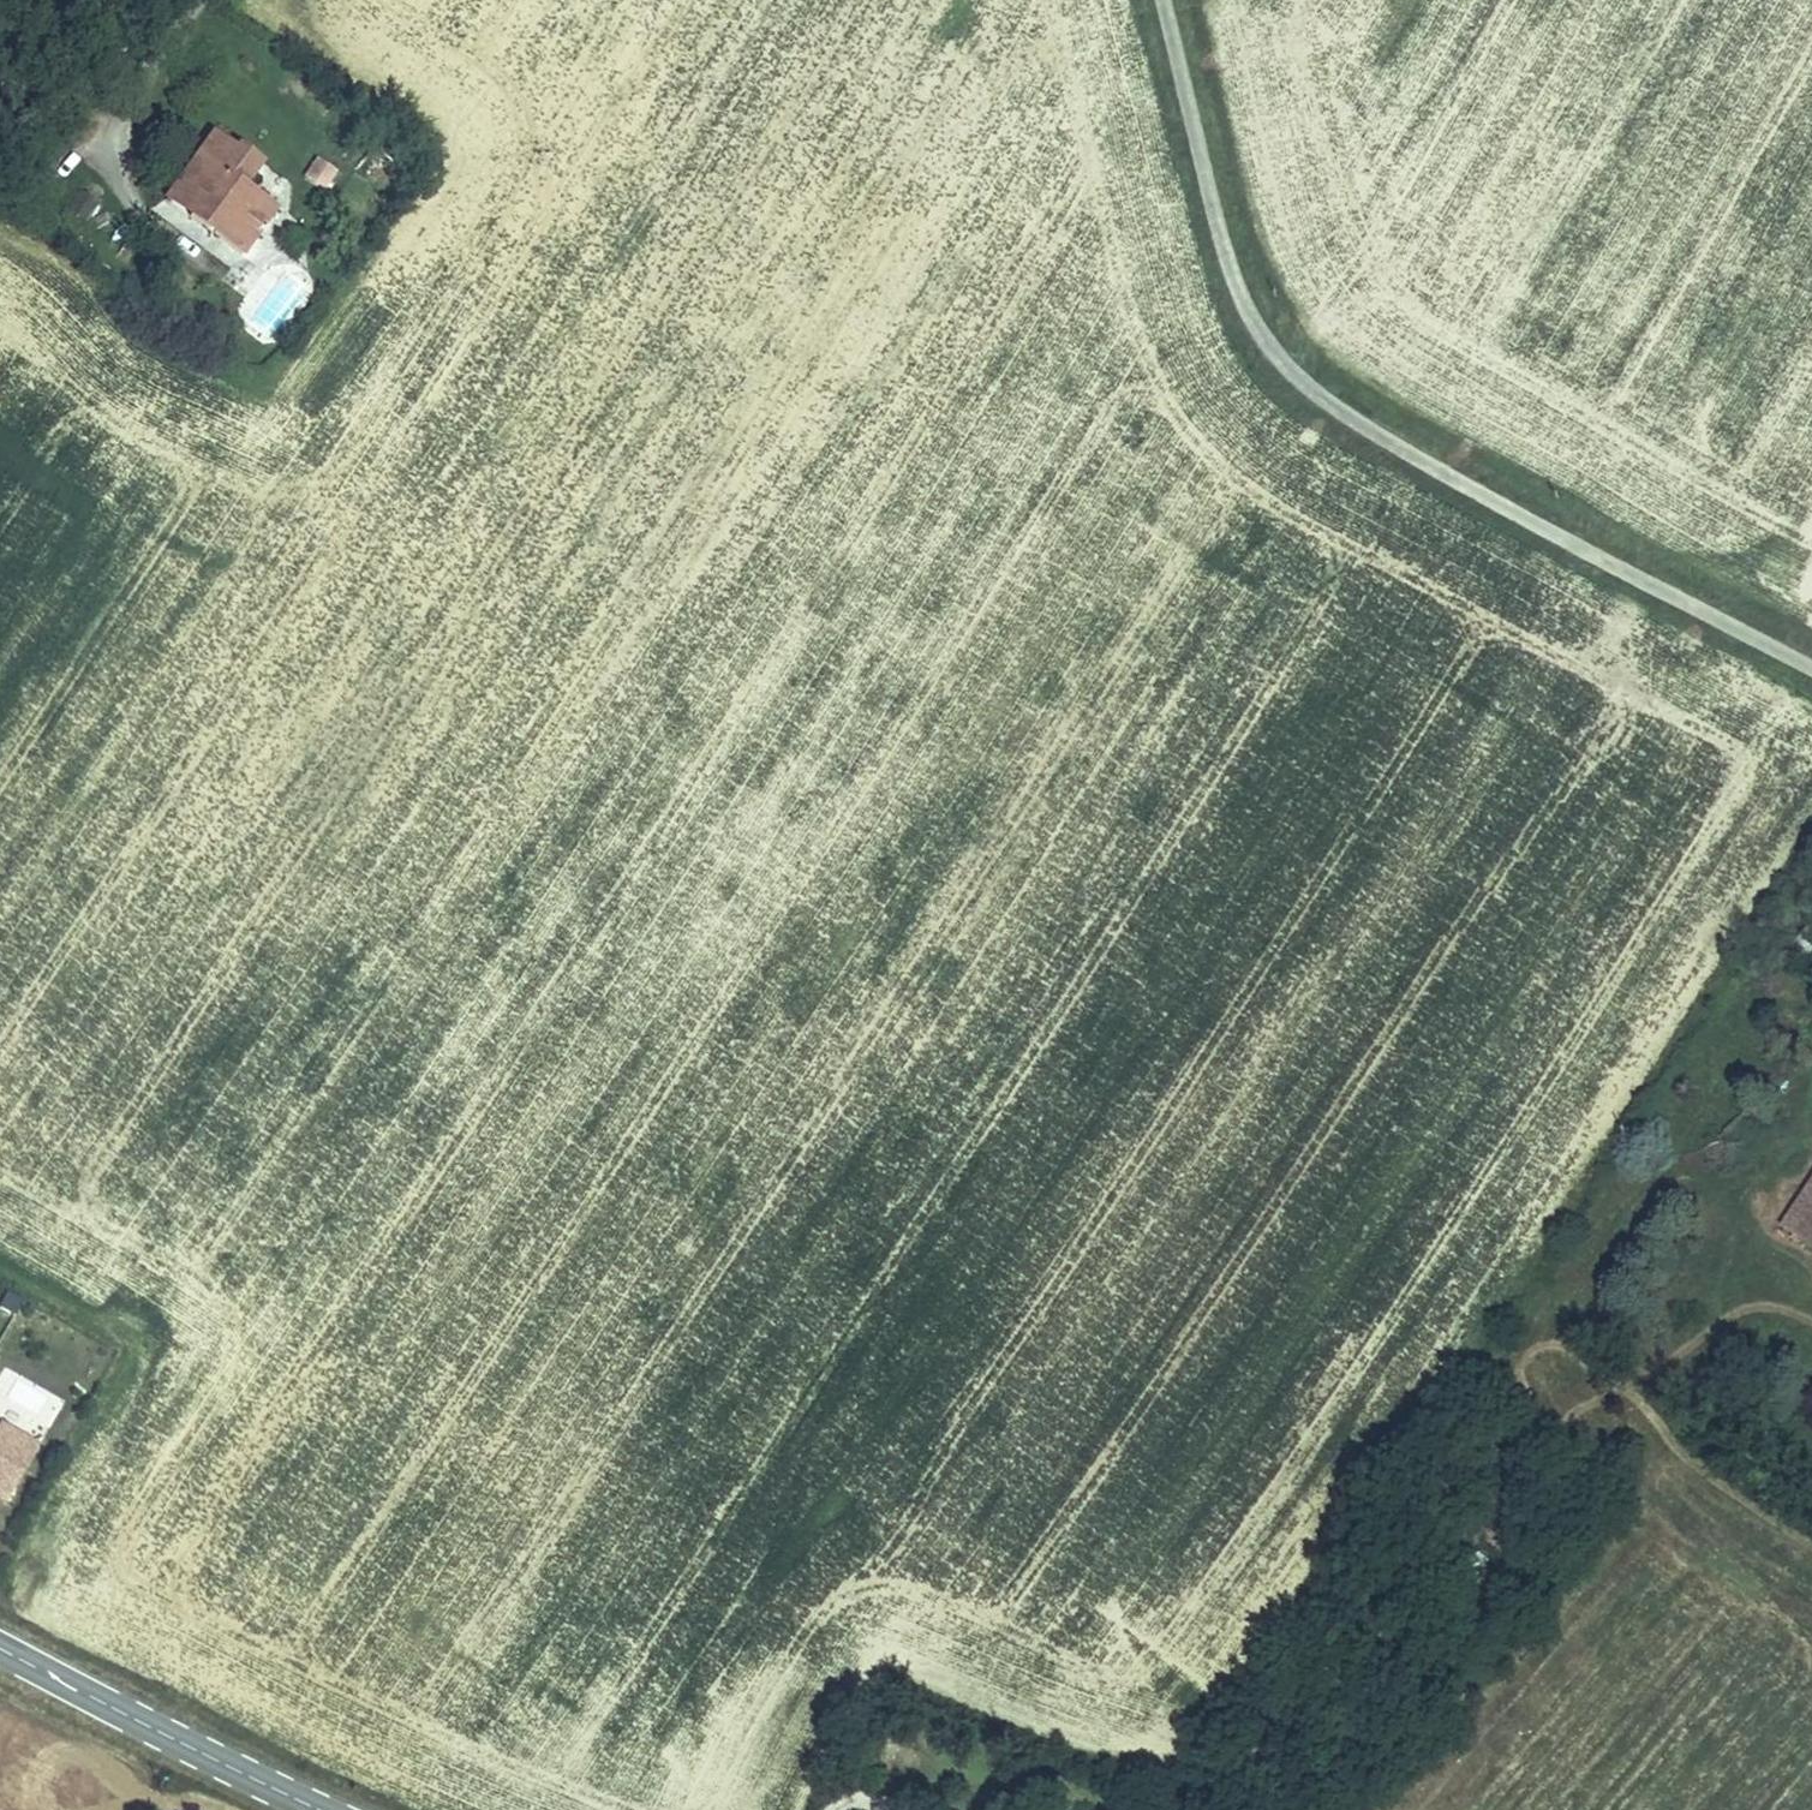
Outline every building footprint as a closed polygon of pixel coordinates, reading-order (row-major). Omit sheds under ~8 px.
[(213,181),(187,214),(239,257),(275,209),(243,184),(263,158),(243,142),(222,126),(191,165),(213,181)] [(166,198),(187,214),(213,181),(191,165),(166,198)] [(1783,1225),(1811,1246),(1811,1182),(1783,1225)] [(9,1503),(41,1446),(2,1424),(0,1428),(0,1497),(9,1503)]
